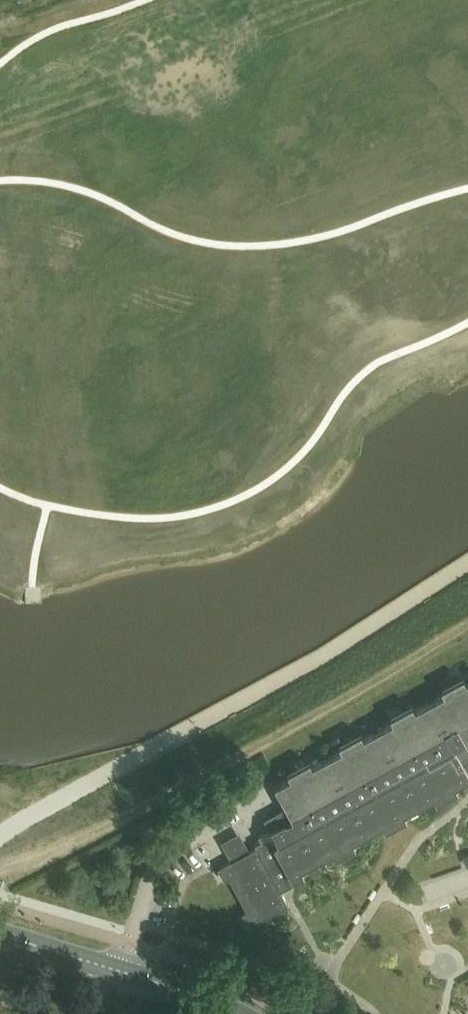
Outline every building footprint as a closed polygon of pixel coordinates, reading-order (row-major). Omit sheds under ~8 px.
[(454,787),(467,779),(467,682),(276,787),(288,809),(279,814),(284,823),(259,836),(262,842),(255,845),(257,848),(272,877),(279,891),(294,884),(291,879),(302,872),(301,871),(330,854),(331,857),(353,845),(352,842),(381,826),(383,829),(404,817),(403,815),(433,798),(434,801),(455,789),(454,787)] [(222,844),(231,861),(249,852),(240,834),(222,844)] [(228,879),(237,895),(272,877),(257,848),(249,852),(231,861),(219,868),(226,880),(228,879)] [(250,925),(286,906),(279,891),(272,877),(237,895),(245,911),(243,912),(250,925)]
